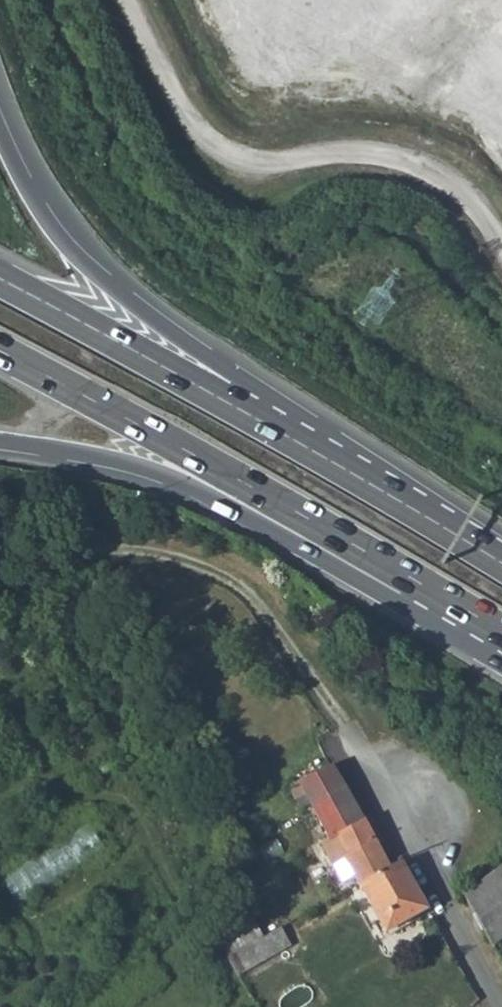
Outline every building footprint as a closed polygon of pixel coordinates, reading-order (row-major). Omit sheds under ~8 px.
[(292,786),(298,796),(303,793),(309,804),(344,786),(333,765),(292,786)] [(355,806),(344,786),(309,804),(303,807),(333,865),(343,858),(352,876),(357,884),(387,868),(371,836),(355,806)] [(298,796),(303,807),(309,804),(303,793),(298,796)] [(104,817),(6,880),(20,902),(118,839),(104,817)] [(342,881),(352,876),(343,858),(333,865),(342,881)] [(384,933),(427,909),(399,862),(387,868),(357,884),(384,933)] [(501,940),(501,867),(462,896),(492,947),(501,940)] [(290,944),(280,928),(228,957),(237,972),(238,972),(290,944)]
